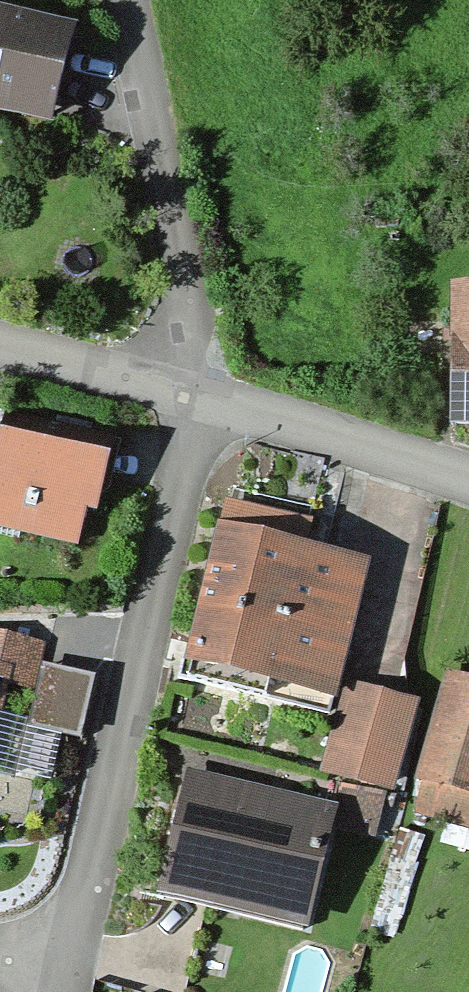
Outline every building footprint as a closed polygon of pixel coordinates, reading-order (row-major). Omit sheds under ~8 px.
[(0,12),(0,105),(44,116),(66,28),(0,12)] [(451,282),(451,423),(468,423),(468,282),(451,282)] [(3,435),(0,447),(0,521),(74,535),(91,452),(3,435)] [(364,563),(221,529),(191,656),(333,690),(364,563)] [(415,782),(468,795),(468,680),(442,673),(415,782)] [(350,683),(320,770),(386,793),(416,706),(350,683)] [(331,807),(191,775),(164,890),(305,923),(331,807)]
